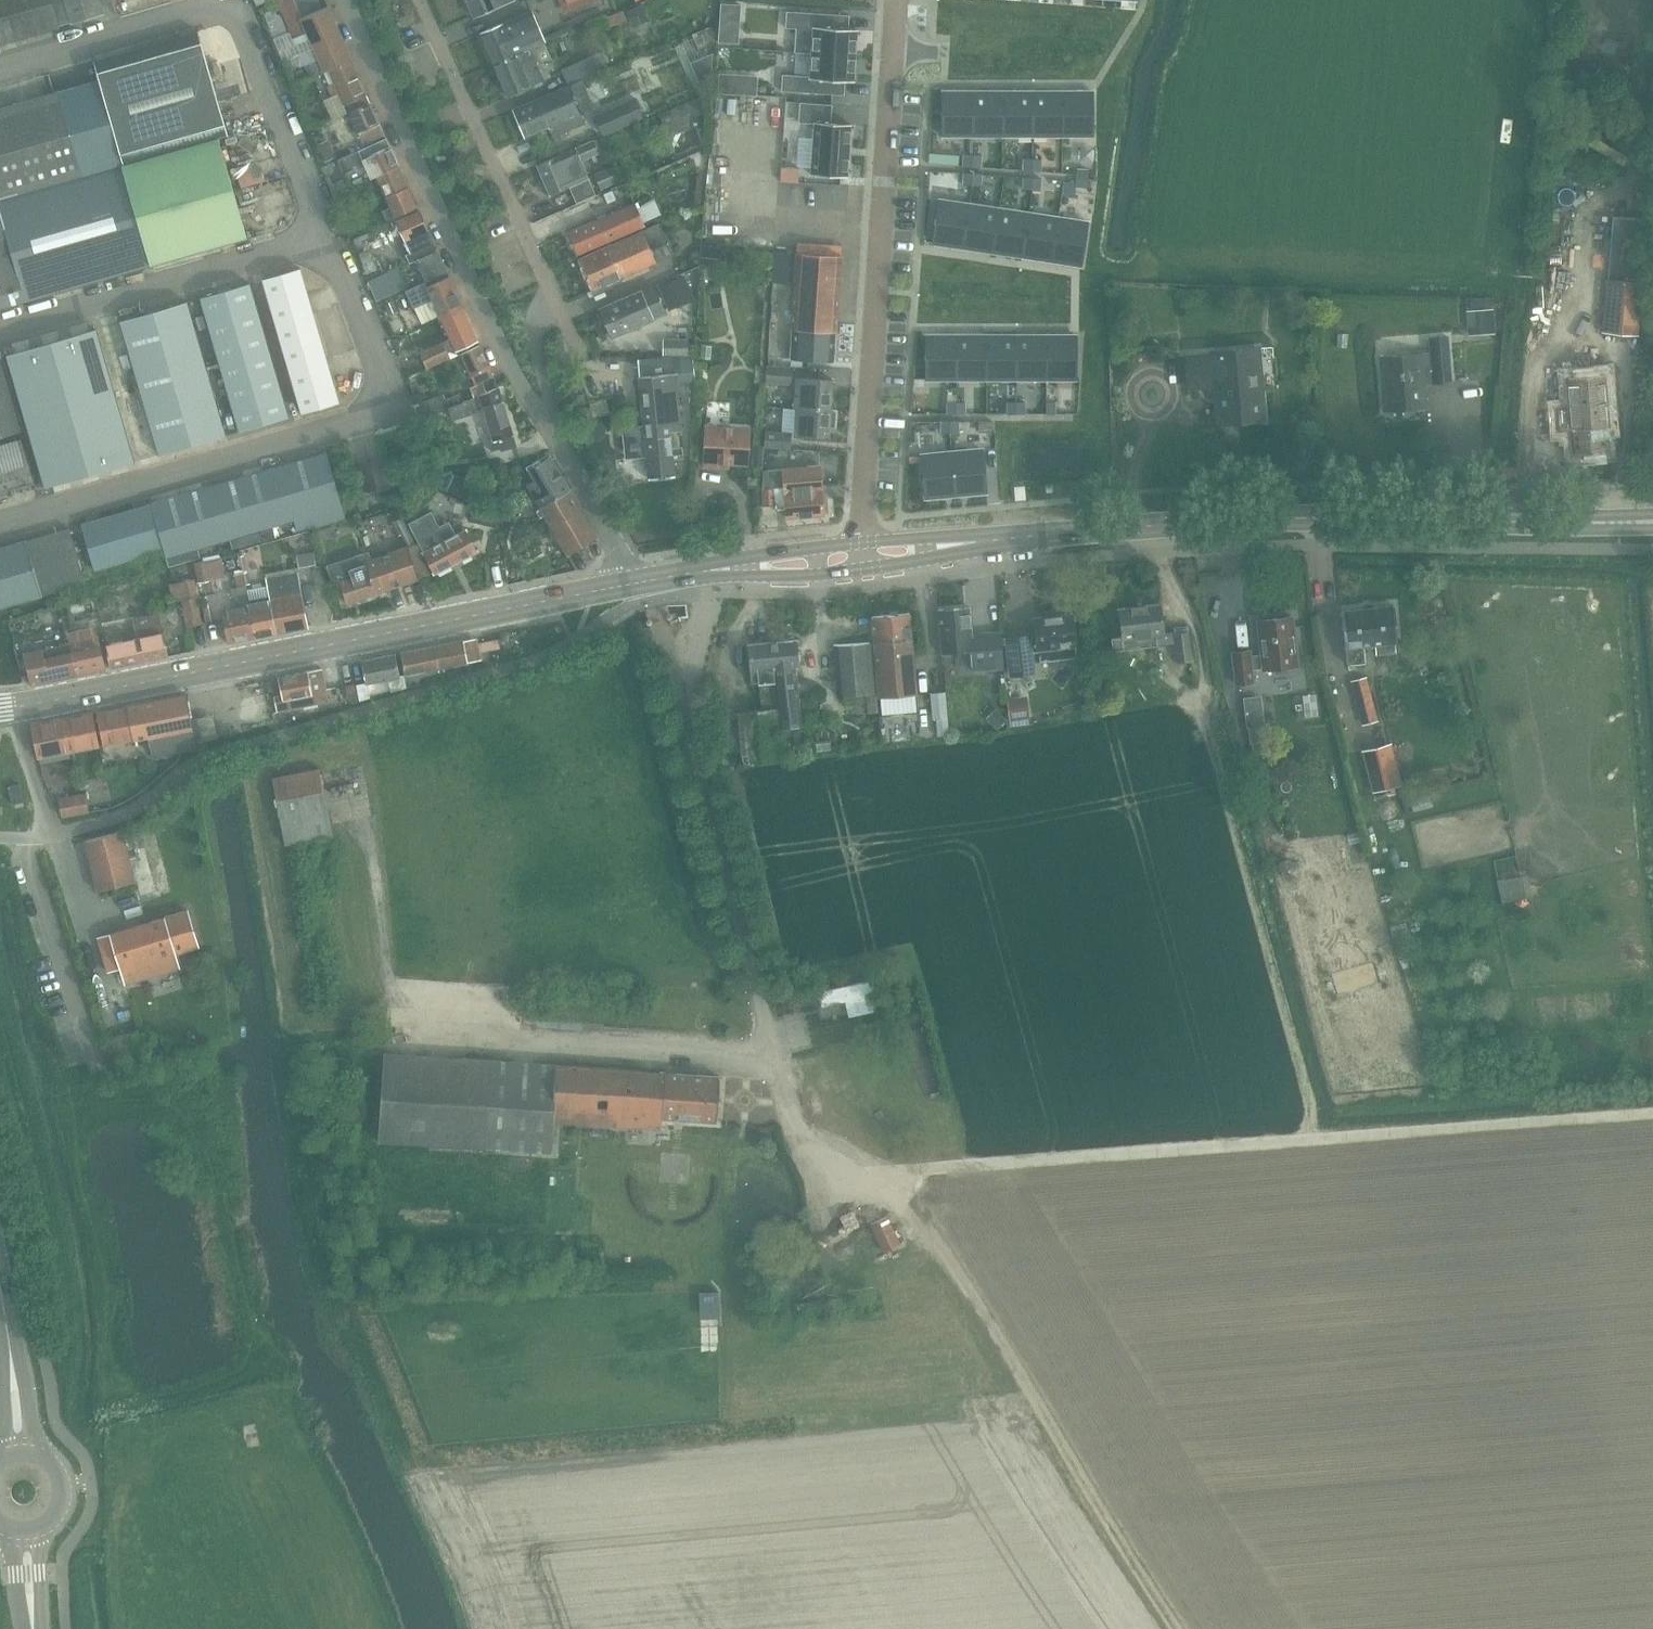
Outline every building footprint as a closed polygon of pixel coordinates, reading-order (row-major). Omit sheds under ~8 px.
[(1,45),(59,28),(51,0),(0,0),(0,42),(1,45)] [(71,25),(102,16),(97,0),(64,0),(71,25)] [(327,72),(352,59),(328,7),(302,18),(294,0),(275,0),(292,39),(297,37),(300,43),(308,39),(323,73),(327,72)] [(325,0),(294,0),(302,18),(328,7),(325,0)] [(473,17),(514,0),(466,0),(473,17)] [(612,11),(631,5),(629,0),(611,0),(609,0),(612,11)] [(720,2),(719,15),(739,16),(740,3),(720,2)] [(643,4),(626,12),(630,21),(647,14),(643,4)] [(480,33),(494,65),(545,44),(544,43),(546,42),(532,11),(517,17),(480,33)] [(785,12),(784,27),(795,27),(794,51),(811,52),(856,55),(858,29),(846,29),(847,15),(785,12)] [(99,80),(123,162),(123,165),(218,138),(228,135),(198,32),(93,62),(99,80)] [(292,39),(276,46),(282,60),(284,59),(288,58),(285,49),(300,43),(297,37),(292,39)] [(545,44),(494,65),(507,96),(544,81),(536,63),(551,57),(545,44)] [(781,75),(780,91),(842,94),(843,80),(855,80),(856,55),(811,52),(810,77),(781,75)] [(600,70),(592,55),(561,69),(569,85),(513,109),(525,138),(548,128),(553,138),(585,124),(580,112),(594,107),(582,78),(600,70)] [(347,104),(350,111),(370,102),(352,59),(327,72),(333,84),(328,85),(333,96),(337,94),(343,105),(347,104)] [(718,73),(717,93),(730,93),(731,74),(718,73)] [(0,108),(0,197),(122,163),(123,162),(99,80),(0,108)] [(972,135),(971,92),(941,92),(941,135),(972,135)] [(1002,135),(1002,92),(971,92),(972,135),(1002,135)] [(1032,134),(1032,92),(1002,92),(1002,135),(1032,134)] [(1063,134),(1062,92),(1032,92),(1032,134),(1063,134)] [(1093,92),(1062,92),(1063,134),(1093,134),(1093,92)] [(698,96),(686,101),(690,111),(698,114),(705,111),(698,96)] [(593,115),(594,117),(602,135),(628,125),(644,118),(635,97),(593,115)] [(846,175),(850,123),(831,122),(832,104),(799,101),(798,122),(813,123),(812,174),(839,175),(846,175)] [(370,102),(350,111),(349,112),(363,144),(385,134),(370,102)] [(657,103),(648,107),(651,116),(660,112),(657,103)] [(247,237),(218,138),(123,165),(123,162),(122,163),(150,264),(247,237)] [(364,163),(371,179),(375,178),(399,167),(387,138),(338,160),(343,172),(364,163)] [(328,140),(317,144),(324,161),(335,156),(328,140)] [(579,182),(589,178),(582,161),(599,153),(593,141),(537,164),(550,195),(579,182)] [(971,166),(972,154),(963,154),(963,166),(971,166)] [(981,155),(972,154),(971,166),(980,167),(981,155)] [(757,160),(714,157),(710,220),(753,223),(757,160)] [(1031,171),(1032,159),(1023,158),(1022,170),(1031,171)] [(1041,159),(1032,159),(1031,171),(1040,171),(1041,159)] [(594,174),(601,189),(626,177),(620,162),(594,174)] [(0,197),(0,214),(25,299),(150,264),(122,163),(0,197)] [(780,165),(779,180),(797,181),(798,166),(780,165)] [(388,225),(396,222),(419,211),(399,167),(375,178),(371,179),(372,180),(376,177),(390,208),(382,212),(388,225)] [(1076,174),(1075,178),(1088,178),(1088,170),(1076,169),(1076,174)] [(971,185),(972,173),(964,172),(963,185),(971,185)] [(981,173),(972,173),(971,185),(980,186),(981,173)] [(1031,190),(1032,177),(1023,177),(1022,189),(1031,190)] [(1041,178),(1032,177),(1031,190),(1040,190),(1041,178)] [(1087,187),(1088,178),(1075,178),(1075,181),(1075,186),(1087,187)] [(1063,180),(1062,195),(1074,196),(1075,186),(1075,181),(1063,180)] [(643,221),(661,214),(654,199),(637,207),(635,203),(566,233),(576,255),(644,225),(643,221)] [(962,247),(967,205),(937,200),(932,242),(962,247)] [(992,251),(997,209),(967,205),(962,247),(992,251)] [(1022,255),(1028,214),(997,209),(992,251),(1022,255)] [(419,211),(396,222),(410,253),(406,255),(410,263),(419,259),(428,279),(446,270),(437,250),(424,256),(420,248),(433,242),(419,211)] [(25,299),(0,214),(0,306),(25,299)] [(1052,260),(1058,218),(1028,214),(1022,255),(1052,260)] [(1088,222),(1058,218),(1052,260),(1082,264),(1088,222)] [(577,259),(593,295),(623,282),(621,277),(673,254),(668,242),(660,223),(577,259)] [(368,249),(359,252),(364,263),(372,259),(368,249)] [(776,252),(774,282),(795,283),(794,306),(792,329),(790,358),(810,359),(834,361),(836,323),(837,308),(840,256),(797,253),(776,252)] [(370,279),(366,281),(374,298),(406,284),(399,267),(370,279)] [(301,268),(263,279),(302,412),(341,401),(301,268)] [(685,273),(659,285),(669,309),(695,298),(685,273)] [(418,275),(407,280),(411,289),(422,284),(418,275)] [(432,300),(441,318),(463,308),(449,277),(428,287),(426,282),(422,284),(411,289),(406,291),(413,308),(432,300)] [(1603,332),(1638,335),(1640,318),(1643,282),(1609,279),(1603,332)] [(251,282),(201,297),(240,430),(260,424),(286,417),(290,416),(251,282)] [(653,318),(665,313),(654,287),(641,292),(641,291),(599,309),(611,337),(654,319),(653,318)] [(392,299),(383,303),(388,314),(397,310),(392,299)] [(184,302),(121,320),(158,454),(222,436),(184,302)] [(463,308),(441,318),(449,338),(442,341),(419,352),(426,368),(450,357),(448,355),(455,351),(478,341),(463,308)] [(1493,308),(1467,310),(1469,334),(1495,332),(1493,308)] [(95,328),(6,353),(44,486),(134,461),(95,328)] [(955,378),(955,336),(925,336),(925,379),(955,378)] [(986,378),(985,336),(955,336),(955,378),(986,378)] [(1016,378),(1016,336),(985,336),(986,378),(1016,378)] [(1046,378),(1046,336),(1016,336),(1016,378),(1046,378)] [(1076,336),(1046,336),(1046,378),(1076,378),(1076,336)] [(1378,357),(1382,410),(1392,410),(1391,404),(1403,403),(1404,409),(1426,406),(1424,383),(1432,382),(1433,383),(1450,382),(1446,337),(1428,338),(1430,355),(1422,356),(1421,353),(1378,357)] [(663,339),(663,354),(687,354),(687,339),(663,339)] [(359,379),(344,341),(328,348),(343,386),(359,379)] [(461,354),(474,383),(492,375),(480,346),(461,354)] [(1242,421),(1264,419),(1259,347),(1213,351),(1213,356),(1186,358),(1188,387),(1196,386),(1216,384),(1217,403),(1218,423),(1225,422),(1225,416),(1241,415),(1242,421)] [(643,426),(622,428),(623,439),(644,437),(648,479),(674,476),(670,431),(681,430),(676,383),(694,381),(692,359),(692,355),(672,357),(672,358),(672,360),(637,364),(639,377),(638,377),(643,426)] [(0,356),(0,437),(24,430),(3,356),(0,356)] [(770,366),(769,371),(768,382),(791,383),(792,367),(770,366)] [(1570,403),(1559,404),(1560,421),(1571,420),(1574,452),(1609,449),(1607,425),(1609,425),(1604,370),(1567,372),(1570,403)] [(796,380),(794,406),(831,409),(833,380),(802,377),(801,380),(796,380)] [(444,410),(447,418),(482,406),(492,438),(487,440),(491,452),(500,448),(501,452),(517,446),(498,387),(486,392),(483,384),(470,389),(474,397),(462,402),(463,405),(444,410)] [(424,417),(444,410),(439,396),(418,403),(424,417)] [(956,414),(956,402),(947,402),(947,414),(956,414)] [(965,402),(956,402),(956,414),(964,414),(965,402)] [(1015,414),(1016,402),(1007,402),(1007,414),(1015,414)] [(1024,402),(1016,402),(1015,414),(1024,414),(1024,402)] [(1054,414),(1054,402),(1046,402),(1045,414),(1054,414)] [(831,409),(794,406),(794,407),(797,407),(795,436),(829,439),(831,409)] [(949,432),(950,420),(941,420),(941,433),(949,432)] [(958,420),(950,420),(949,432),(958,432),(958,420)] [(992,420),(978,420),(978,430),(992,430),(992,420)] [(703,465),(717,466),(717,462),(748,463),(750,427),(705,425),(703,465)] [(766,447),(790,449),(791,433),(766,431),(766,447)] [(35,488),(21,439),(0,445),(0,498),(35,488)] [(753,444),(751,464),(761,465),(763,445),(753,444)] [(326,454),(278,468),(293,521),(294,521),(298,532),(345,519),(343,514),(357,510),(338,448),(325,451),(326,454)] [(982,449),(951,452),(956,494),(986,491),(982,449)] [(956,494),(951,452),(920,455),(921,461),(925,497),(956,494)] [(908,455),(907,463),(915,462),(921,461),(920,455),(920,454),(908,455)] [(526,484),(541,510),(570,491),(550,457),(527,470),(531,477),(528,479),(529,482),(526,484)] [(353,466),(360,492),(386,486),(380,460),(353,466)] [(763,495),(764,506),(787,504),(788,518),(825,514),(820,465),(761,471),(763,495)] [(278,468),(244,478),(259,531),(271,528),(273,534),(279,531),(277,526),(293,521),(278,468)] [(453,473),(445,489),(457,495),(464,478),(453,473)] [(244,478),(214,486),(228,540),(232,552),(262,543),(259,531),(244,478)] [(214,486),(182,495),(198,548),(211,545),(217,543),(228,540),(214,486)] [(570,491),(541,510),(567,555),(597,537),(570,491)] [(182,495),(150,505),(163,550),(165,557),(168,567),(200,557),(198,548),(182,495)] [(366,499),(356,502),(359,511),(369,508),(366,499)] [(150,505),(106,517),(119,563),(128,560),(136,558),(140,556),(163,550),(150,505)] [(407,523),(434,573),(475,551),(464,530),(456,534),(449,520),(439,525),(431,510),(407,523)] [(486,510),(483,523),(499,527),(502,514),(486,510)] [(119,563),(106,517),(80,524),(93,570),(103,567),(119,563)] [(402,518),(391,522),(398,536),(408,531),(402,518)] [(85,584),(69,530),(0,550),(0,609),(85,584)] [(366,553),(327,566),(337,596),(343,594),(346,602),(428,574),(422,556),(417,542),(407,546),(368,559),(366,553)] [(314,551),(297,553),(300,566),(316,563),(314,551)] [(136,558),(128,560),(133,577),(146,573),(140,556),(136,558)] [(197,577),(198,583),(212,579),(224,577),(224,573),(221,557),(194,561),(197,577)] [(243,572),(233,574),(236,587),(246,585),(243,572)] [(271,600),(251,603),(249,604),(255,637),(309,627),(298,573),(267,579),(271,600)] [(172,602),(183,600),(196,597),(198,597),(194,578),(194,577),(169,582),(169,583),(172,602)] [(249,604),(251,603),(250,594),(248,595),(246,585),(236,587),(230,587),(234,607),(221,610),(228,643),(255,637),(249,604)] [(196,597),(183,600),(187,626),(201,624),(196,597)] [(1122,637),(1111,638),(1113,651),(1158,646),(1175,644),(1177,662),(1192,660),(1189,630),(1165,633),(1161,604),(1119,609),(1122,637)] [(1395,652),(1394,643),(1397,642),(1392,606),(1341,611),(1347,664),(1366,663),(1363,646),(1374,645),(1375,654),(1395,652)] [(939,610),(942,653),(971,650),(973,670),(1005,667),(1002,630),(972,633),(970,608),(939,610)] [(74,612),(62,614),(66,628),(77,626),(74,612)] [(909,613),(872,616),(877,672),(880,697),(881,715),(915,711),(914,694),(917,694),(915,672),(913,655),(909,613)] [(1036,641),(1031,642),(1030,635),(1006,638),(1010,674),(1034,672),(1032,662),(1076,657),(1074,646),(1075,646),(1072,614),(1034,618),(1036,641)] [(138,639),(135,639),(139,662),(167,656),(158,616),(134,621),(138,639)] [(1292,665),(1297,665),(1291,616),(1256,620),(1260,654),(1249,655),(1248,650),(1231,652),(1234,683),(1252,682),(1251,670),(1267,668),(1273,672),(1287,671),(1292,665)] [(97,636),(70,642),(77,672),(77,675),(105,669),(97,636)] [(139,662),(135,639),(131,640),(130,636),(126,637),(127,641),(105,646),(110,669),(139,662)] [(497,638),(478,642),(479,652),(498,648),(497,638)] [(463,640),(401,653),(402,654),(405,672),(406,674),(415,672),(439,668),(439,665),(456,662),(467,660),(463,640)] [(798,640),(773,643),(776,672),(781,727),(799,725),(793,667),(800,666),(798,640)] [(836,676),(838,696),(843,695),(844,706),(860,705),(859,694),(875,692),(870,641),(833,644),(836,676)] [(77,672),(70,642),(70,644),(25,654),(29,675),(31,685),(77,675),(77,672)] [(762,710),(737,712),(742,756),(742,763),(782,760),(782,758),(779,727),(781,727),(776,672),(773,643),(749,645),(751,672),(752,684),(760,683),(762,710)] [(361,660),(366,682),(356,683),(359,699),(359,700),(370,697),(370,696),(367,683),(384,679),(389,679),(390,683),(390,690),(390,691),(406,687),(403,673),(399,674),(395,653),(361,660)] [(278,677),(282,695),(275,697),(278,710),(297,706),(329,701),(326,688),(322,669),(278,677)] [(1366,677),(1350,682),(1361,725),(1378,720),(1366,677)] [(354,682),(345,684),(347,693),(356,691),(354,682)] [(930,692),(932,718),(935,718),(936,736),(948,735),(945,691),(930,692)] [(151,757),(197,749),(186,695),(97,712),(103,745),(133,740),(136,760),(151,757)] [(1029,718),(1027,696),(1006,698),(1008,720),(1029,718)] [(996,707),(987,716),(998,728),(1007,719),(996,707)] [(93,714),(63,719),(68,748),(69,751),(99,745),(93,714)] [(68,748),(63,719),(31,725),(38,757),(69,751),(68,748)] [(1266,740),(1251,742),(1253,754),(1268,752),(1266,740)] [(1361,751),(1372,792),(1402,785),(1391,743),(1361,751)] [(271,778),(284,846),(332,837),(319,769),(271,778)] [(8,787),(12,803),(22,802),(19,784),(8,787)] [(89,812),(86,793),(77,795),(58,798),(62,817),(89,812)] [(102,883),(130,876),(118,822),(90,828),(102,883)] [(164,916),(109,933),(119,968),(124,983),(124,984),(180,967),(176,954),(199,947),(188,911),(165,918),(164,916)] [(794,1035),(797,1047),(812,1043),(809,1031),(794,1035)] [(641,1128),(646,1069),(385,1052),(379,1140),(553,1151),(555,1122),(641,1128)] [(663,1071),(646,1069),(641,1128),(661,1129),(662,1124),(666,1124),(667,1118),(717,1121),(720,1076),(663,1072),(663,1071)] [(886,1216),(869,1224),(882,1251),(899,1243),(886,1216)] [(717,1291),(702,1291),(703,1305),(717,1304),(717,1291)]
